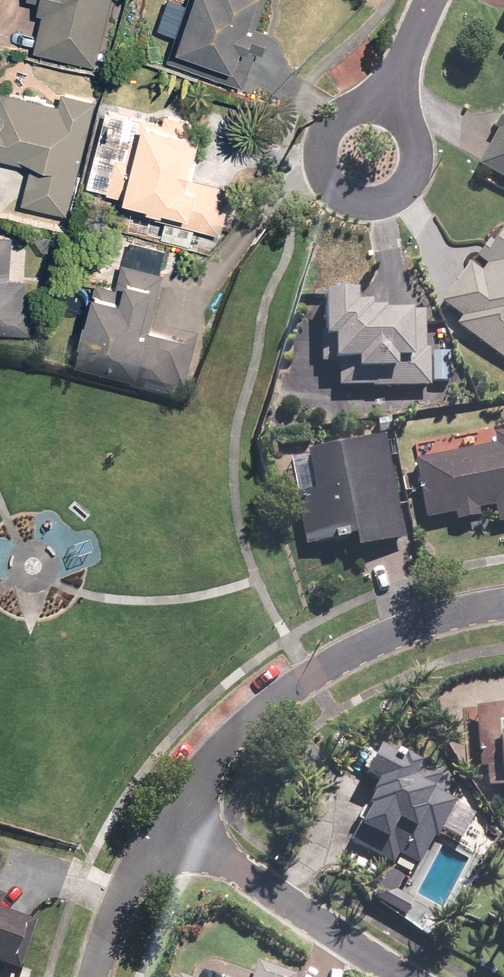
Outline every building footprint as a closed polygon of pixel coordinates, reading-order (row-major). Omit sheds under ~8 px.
[(41,10),(47,11),(40,49),(103,61),(115,0),(43,0),(41,10)] [(266,0),(188,0),(171,57),(250,84),(256,64),(246,61),(252,40),(259,42),(266,19),(260,18),(266,0)] [(67,90),(64,105),(4,92),(0,111),(0,154),(35,162),(27,199),(73,209),(97,96),(67,90)] [(158,216),(224,232),(236,182),(199,173),(210,129),(110,104),(91,182),(162,199),(158,216)] [(480,163),(503,176),(503,120),(480,163)] [(503,220),(478,253),(492,263),(485,273),(471,263),(442,303),(463,318),(457,325),(503,360),(503,221),(503,220)] [(36,332),(38,302),(27,301),(29,276),(16,275),(16,264),(17,264),(18,264),(19,264),(20,263),(21,263),(22,263),(22,262),(23,262),(24,261),(25,260),(26,259),(26,258),(27,257),(27,256),(27,255),(27,254),(27,253),(27,252),(27,251),(26,250),(26,249),(25,249),(25,248),(24,247),(23,246),(22,246),(21,245),(20,245),(19,245),(18,245),(19,233),(0,231),(0,330),(36,332)] [(165,267),(171,245),(137,236),(130,260),(125,259),(118,286),(102,281),(81,356),(133,371),(131,377),(178,391),(193,337),(152,325),(168,268),(165,267)] [(376,301),(363,301),(363,289),(324,288),(322,363),(339,363),(339,383),(434,386),(434,380),(452,380),(453,351),(435,350),(435,326),(418,325),(418,309),(376,308),(376,301)] [(460,509),(462,522),(483,518),(480,505),(499,502),(502,522),(503,522),(503,432),(497,433),(499,445),(422,459),(431,514),(460,509)] [(384,436),(310,452),(319,493),(297,498),(307,546),(360,535),(363,549),(406,539),(384,436)] [(477,704),(475,764),(494,764),(493,783),(503,784),(503,701),(497,700),(497,705),(477,704)] [(412,762),(382,747),(369,772),(384,780),(350,844),(392,867),(399,855),(416,864),(456,789),(440,780),(444,772),(415,757),(412,762)] [(12,966),(29,918),(0,907),(0,962),(12,966)] [(296,971),(261,957),(253,976),(293,976),(296,971)]
